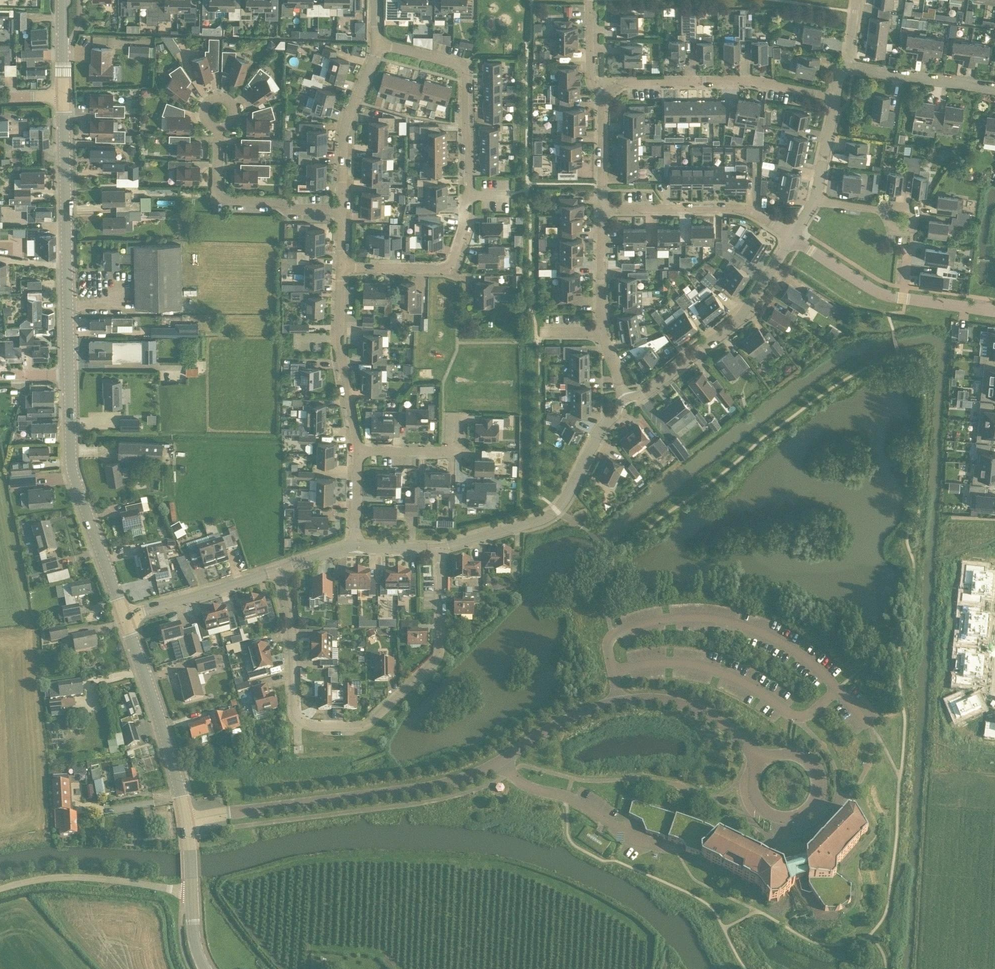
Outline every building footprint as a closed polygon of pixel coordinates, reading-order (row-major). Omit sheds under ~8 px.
[(140,7),(140,0),(127,0),(127,1),(121,1),(121,15),(133,15),(133,7),(140,7)] [(153,0),(140,0),(140,7),(147,7),(147,15),(152,15),(152,18),(151,18),(151,24),(160,24),(160,20),(159,20),(159,6),(159,1),(153,1),(153,0)] [(178,11),(178,0),(165,0),(165,6),(159,6),(159,20),(160,20),(170,20),(171,11),(178,11)] [(191,6),(191,0),(178,0),(178,11),(184,12),(184,20),(196,20),(196,6),(191,6)] [(203,18),(215,19),(215,10),(222,10),(223,0),(203,0),(203,18)] [(222,10),(229,10),(229,19),(241,19),(241,7),(235,7),(235,0),(223,0),(222,10)] [(259,10),(259,0),(247,0),(247,7),(241,7),(241,19),(252,19),(252,10),(259,10)] [(277,0),(259,0),(259,10),(266,10),(266,19),(277,20),(277,8),(277,0)] [(300,6),(301,0),(288,0),(288,3),(282,3),(282,15),(293,15),(293,6),(300,6)] [(318,16),(319,4),(313,3),(313,0),(301,0),(300,6),(307,7),(307,15),(318,16)] [(337,7),(337,0),(325,0),(324,4),(319,4),(318,16),(330,16),(330,7),(337,7)] [(343,7),(343,12),(344,12),(343,16),(349,16),(355,16),(355,10),(361,10),(361,0),(337,0),(337,7),(343,7)] [(414,10),(414,0),(401,0),(401,5),(395,5),(395,18),(407,18),(407,10),(414,10)] [(414,10),(420,11),(420,19),(432,19),(432,6),(427,6),(427,0),(414,0),(414,10)] [(454,11),(454,0),(441,0),(441,2),(435,2),(435,19),(447,19),(447,11),(454,11)] [(467,5),(467,0),(454,0),(454,11),(461,11),(461,20),(472,20),(473,5),(467,5)] [(878,12),(890,14),(891,8),(892,8),(893,0),(874,0),(873,6),(879,6),(878,12)] [(903,14),(911,15),(912,10),(913,1),(905,0),(903,14)] [(14,11),(14,27),(27,27),(27,9),(13,9),(13,11),(14,11)] [(696,11),(696,9),(690,9),(690,12),(690,38),(697,38),(697,62),(712,62),(712,42),(711,42),(711,35),(703,35),(703,31),(697,32),(696,13),(697,11),(696,11)] [(974,24),(975,17),(972,17),(973,10),(966,9),(964,22),(974,24)] [(956,16),(947,15),(946,20),(956,21),(962,22),(963,11),(957,11),(956,16)] [(690,38),(690,12),(681,13),(681,33),(679,33),(677,35),(677,40),(669,40),(669,60),(679,60),(680,61),(682,61),(683,60),(685,60),(684,38),(690,38)] [(890,14),(878,12),(877,18),(870,17),(867,39),(886,41),(889,19),(890,14)] [(739,39),(745,39),(745,25),(745,13),(734,13),(734,22),(739,22),(739,36),(735,36),(735,41),(724,42),(724,62),(740,61),(739,39)] [(638,15),(620,15),(620,27),(616,27),(616,34),(638,34),(638,15)] [(556,28),(556,38),(577,38),(577,27),(568,27),(568,21),(554,21),(554,17),(550,17),(550,25),(551,26),(554,26),(554,28),(556,28)] [(927,20),(919,19),(918,27),(926,28),(927,20)] [(356,25),(355,25),(355,28),(356,28),(356,36),(352,36),(352,35),(348,35),(345,32),(336,32),(336,38),(365,39),(365,33),(364,33),(364,22),(356,22),(356,25)] [(751,25),(745,25),(745,39),(751,39),(752,61),(767,61),(767,51),(773,51),(773,47),(773,41),(756,41),(756,35),(751,34),(751,25)] [(821,28),(804,25),(801,43),(822,47),(823,40),(819,40),(821,28)] [(25,48),(31,48),(31,49),(47,48),(46,28),(32,29),(32,37),(24,37),(25,48)] [(452,41),(452,32),(435,31),(435,41),(452,41)] [(916,59),(921,60),(925,37),(914,35),(915,33),(909,32),(909,35),(907,34),(905,49),(917,51),(916,59)] [(179,49),(171,36),(170,36),(159,36),(172,54),(179,49)] [(927,61),(928,52),(940,54),(942,39),(925,37),(921,60),(927,61)] [(200,83),(206,81),(206,79),(212,77),(210,71),(210,68),(218,68),(219,38),(208,38),(208,50),(205,50),(205,56),(192,60),(198,81),(199,81),(200,83)] [(556,49),(553,49),(553,55),(571,55),(571,50),(577,50),(577,38),(556,38),(556,49)] [(884,57),(886,41),(867,39),(865,55),(884,57)] [(285,48),(285,40),(281,40),(275,48),(285,48)] [(297,52),(298,43),(289,41),(287,50),(297,52)] [(962,66),(968,67),(971,43),(954,41),(952,55),(963,57),(962,66)] [(9,43),(0,43),(0,75),(5,75),(4,63),(10,63),(9,43)] [(986,60),(988,46),(971,43),(968,67),(973,67),(974,59),(986,60)] [(150,46),(129,45),(128,56),(149,57),(150,46)] [(328,65),(328,66),(346,71),(348,61),(335,57),(336,51),(337,50),(323,46),(322,53),(323,54),(321,63),(328,65)] [(624,64),(642,64),(642,46),(620,46),(620,52),(624,52),(624,64)] [(94,79),(93,85),(101,85),(102,79),(112,80),(113,64),(110,64),(111,49),(92,48),(92,64),(90,63),(89,79),(94,79)] [(28,77),(45,77),(45,66),(35,67),(35,58),(44,57),(43,49),(28,49),(21,50),(22,58),(27,58),(27,64),(28,77)] [(238,84),(239,82),(241,82),(248,62),(235,57),(235,51),(222,50),(221,68),(229,68),(229,72),(227,77),(233,80),(232,82),(238,84)] [(813,76),(815,65),(819,66),(820,59),(799,55),(795,73),(813,76)] [(483,76),(502,76),(502,62),(484,62),(484,72),(483,72),(483,76)] [(169,72),(172,77),(164,88),(181,102),(182,100),(184,102),(188,97),(186,95),(190,90),(185,87),(183,84),(190,79),(180,65),(169,72)] [(575,73),(575,69),(577,69),(577,65),(557,65),(557,74),(559,74),(559,84),(559,85),(579,85),(580,85),(580,73),(575,73)] [(346,71),(328,66),(325,76),(313,72),(311,78),(323,81),(328,83),(329,78),(343,81),(346,71)] [(259,67),(248,81),(255,86),(253,88),(248,92),(251,97),(249,98),(253,104),(255,102),(256,104),(274,91),(266,80),(270,75),(259,67)] [(397,77),(384,73),(379,90),(379,91),(387,93),(386,100),(390,101),(397,77)] [(318,87),(315,98),(333,103),(336,93),(321,88),(323,81),(311,78),(304,76),(302,83),(318,87)] [(502,90),(502,76),(483,76),(483,81),(484,81),(484,90),(502,90)] [(397,96),(405,98),(410,80),(397,77),(390,101),(395,102),(397,96)] [(424,84),(410,80),(405,98),(414,101),(412,107),(417,109),(420,98),(424,84)] [(427,107),(431,109),(438,84),(425,80),(424,84),(420,98),(429,100),(427,107)] [(452,88),(438,84),(431,109),(436,110),(438,103),(447,105),(452,88)] [(563,109),(563,119),(585,120),(585,113),(584,113),(584,108),(573,108),(573,96),(579,96),(579,85),(559,85),(559,84),(558,84),(558,95),(556,95),(556,109),(563,109)] [(483,100),(483,105),(502,105),(502,90),(484,90),(484,100),(483,100)] [(875,95),(872,115),(880,117),(879,124),(893,126),(895,112),(888,111),(890,98),(875,95)] [(124,118),(125,106),(112,106),(113,97),(91,96),(91,97),(88,97),(88,104),(90,104),(90,110),(100,110),(100,117),(124,118)] [(315,109),(325,111),(330,113),(333,103),(315,98),(308,96),(305,106),(304,106),(302,112),(314,115),(315,109)] [(735,118),(746,120),(749,101),(738,99),(736,113),(730,112),(727,125),(734,126),(735,118)] [(664,121),(676,121),(676,101),(664,101),(664,121)] [(688,101),(676,101),(676,121),(688,121),(688,101)] [(700,121),(700,101),(688,101),(688,121),(700,121)] [(712,101),(700,101),(700,121),(713,121),(712,101)] [(725,101),(712,101),(713,121),(725,121),(725,101)] [(755,128),(755,130),(764,132),(764,118),(758,117),(760,103),(749,101),(746,120),(745,126),(755,128)] [(916,101),(913,120),(930,122),(929,129),(934,130),(935,130),(938,113),(932,112),(933,104),(916,101)] [(180,116),(183,108),(166,102),(162,115),(167,117),(167,130),(189,131),(189,129),(191,129),(192,123),(189,123),(189,117),(183,117),(180,116)] [(640,104),(640,110),(624,110),(624,123),(644,123),(644,110),(643,104),(640,104)] [(269,120),(275,118),(271,105),(254,110),(256,118),(253,119),(247,118),(247,125),(244,125),(244,131),(246,131),(246,133),(268,133),(269,120)] [(483,105),(483,110),(484,110),(484,120),(502,120),(502,105),(483,105)] [(938,113),(935,130),(942,131),(959,134),(960,126),(962,108),(945,105),(944,114),(938,113)] [(785,127),(785,129),(795,131),(796,125),(807,127),(810,114),(785,109),(783,122),(782,127),(785,127)] [(369,134),(388,134),(388,128),(394,128),(394,116),(382,116),(382,123),(369,122),(369,134)] [(987,116),(983,142),(994,144),(994,118),(987,116)] [(584,131),(584,126),(585,126),(585,120),(563,119),(558,119),(558,137),(575,137),(575,131),(584,131)] [(0,120),(0,135),(9,135),(8,120),(0,120)] [(91,128),(90,134),(101,134),(100,141),(125,142),(125,130),(113,129),(113,120),(91,120),(91,121),(88,121),(88,128),(91,128)] [(327,130),(322,130),(312,130),(312,123),(299,123),(299,130),(308,130),(308,140),(326,140),(327,130)] [(624,123),(624,133),(624,134),(638,134),(644,134),(644,123),(624,123)] [(438,124),(419,124),(419,133),(428,133),(428,141),(446,141),(446,133),(438,133),(438,124)] [(30,127),(30,136),(48,136),(48,127),(30,127)] [(480,129),(480,134),(481,134),(481,142),(498,142),(498,129),(480,129)] [(789,136),(787,147),(805,151),(808,139),(798,137),(799,131),(795,131),(785,129),(784,135),(789,136)] [(618,133),(618,144),(638,144),(638,134),(624,134),(624,133),(618,133)] [(388,145),(388,134),(369,134),(368,145),(377,145),(381,145),(381,151),(391,152),(393,152),(394,146),(388,145)] [(732,134),(732,142),(743,143),(744,135),(732,134)] [(199,157),(199,155),(202,155),(202,149),(199,149),(200,142),(185,142),(185,135),(169,135),(169,142),(178,142),(177,156),(199,157)] [(12,145),(20,145),(21,148),(30,147),(31,146),(49,145),(48,136),(30,136),(12,137),(12,145)] [(560,155),(561,155),(581,154),(581,143),(575,143),(575,137),(558,137),(558,144),(560,144),(560,155)] [(284,144),(284,139),(246,138),(246,145),(236,144),(235,151),(233,151),(233,157),(235,157),(235,159),(257,159),(257,150),(270,151),(270,144),(284,144)] [(535,152),(543,152),(544,139),(535,139),(535,152)] [(298,150),(298,156),(311,156),(312,150),(326,151),(326,140),(308,140),(308,150),(298,150)] [(428,141),(428,152),(446,152),(446,141),(428,141)] [(479,152),(479,157),(498,157),(498,142),(481,142),(481,152),(479,152)] [(845,150),(849,151),(847,162),(865,165),(868,145),(846,142),(845,150)] [(618,144),(618,155),(638,155),(638,144),(618,144)] [(662,153),(662,144),(653,144),(653,153),(662,153)] [(90,145),(90,158),(103,159),(103,168),(124,168),(124,159),(114,159),(115,146),(90,145)] [(779,158),(778,164),(792,166),(793,161),(803,163),(805,151),(787,147),(784,159),(779,158)] [(713,158),(713,149),(704,148),(704,158),(713,158)] [(381,151),(376,151),(376,158),(363,157),(363,168),(382,169),(386,169),(387,158),(391,158),(391,152),(381,151)] [(428,152),(428,161),(446,161),(446,152),(428,152)] [(559,165),(559,172),(576,172),(576,166),(582,166),(582,154),(581,154),(561,155),(561,165),(559,165)] [(543,166),(543,155),(534,155),(534,166),(543,166)] [(618,155),(618,166),(638,166),(638,155),(618,155)] [(298,156),(298,163),(308,163),(307,173),(326,174),(326,163),(311,163),(311,156),(298,156)] [(902,169),(908,170),(910,157),(904,156),(902,167),(897,166),(897,172),(888,171),(886,190),(899,192),(902,169)] [(479,163),(481,163),(481,172),(498,172),(498,157),(479,157),(479,163)] [(928,172),(927,171),(927,170),(926,170),(920,169),(921,158),(910,157),(908,170),(914,171),(911,193),(925,195),(928,172)] [(199,174),(199,168),(184,167),(184,160),(168,160),(168,167),(177,168),(177,181),(199,182),(199,180),(201,180),(201,174),(199,174)] [(446,163),(446,161),(428,161),(428,163),(423,163),(423,170),(419,170),(419,176),(438,176),(438,174),(441,174),(441,163),(446,163)] [(232,182),(235,182),(235,184),(257,184),(257,175),(269,176),(270,164),(245,163),(245,170),(235,170),(235,176),(232,176),(232,182)] [(735,163),(735,170),(735,190),(746,190),(746,170),(746,163),(735,163)] [(790,172),(792,166),(778,164),(775,163),(774,169),(782,171),(780,182),(798,186),(801,175),(790,172)] [(128,177),(138,177),(139,165),(136,165),(128,165),(128,174),(128,177)] [(638,176),(638,166),(618,166),(618,175),(638,176)] [(670,186),(681,186),(681,166),(670,166),(670,186)] [(692,166),(681,166),(681,186),(692,186),(692,166)] [(702,186),(702,166),(692,166),(692,186),(702,186)] [(713,166),(702,166),(702,186),(713,186),(713,166)] [(724,166),(713,166),(713,186),(724,186),(724,170),(724,166)] [(375,180),(375,186),(377,186),(389,187),(390,180),(382,180),(382,169),(363,168),(362,180),(375,180)] [(15,198),(31,198),(31,188),(28,188),(28,187),(44,186),(44,170),(22,171),(22,189),(14,189),(15,198)] [(735,190),(735,170),(724,170),(724,186),(724,190),(735,190)] [(311,184),(322,184),(325,184),(326,174),(307,173),(307,184),(298,184),(298,190),(311,190),(311,184)] [(858,194),(861,176),(843,174),(842,185),(838,185),(837,192),(858,194)] [(447,195),(447,185),(431,185),(431,178),(417,178),(417,185),(426,185),(426,195),(447,195)] [(796,198),(798,186),(780,182),(777,194),(796,198)] [(362,192),(362,203),(383,203),(383,198),(387,198),(389,197),(389,187),(377,186),(377,193),(362,192)] [(151,210),(151,196),(140,196),(141,201),(131,201),(131,191),(124,191),(124,190),(102,191),(103,205),(116,204),(116,217),(103,217),(103,231),(125,231),(125,219),(141,219),(141,210),(151,210)] [(420,212),(431,212),(431,206),(447,206),(447,195),(426,195),(425,206),(420,206),(420,212)] [(957,212),(957,218),(969,220),(970,213),(962,212),(963,199),(938,196),(936,209),(957,212)] [(562,216),(582,216),(583,216),(583,204),(577,204),(577,198),(559,198),(559,205),(562,205),(562,215),(562,216)] [(376,214),(376,219),(388,219),(389,213),(383,213),(383,203),(362,203),(362,213),(376,214)] [(36,207),(36,209),(36,221),(54,221),(54,207),(36,207)] [(429,222),(429,215),(420,215),(418,215),(418,222),(422,222),(422,234),(443,234),(443,222),(429,222)] [(582,227),(582,216),(562,216),(562,215),(561,215),(561,226),(558,226),(558,233),(576,233),(576,227),(582,227)] [(503,236),(503,222),(510,222),(510,216),(497,216),(497,222),(482,222),(482,236),(503,236)] [(957,218),(952,217),(951,223),(929,220),(927,234),(946,236),(947,228),(954,229),(954,224),(969,226),(969,220),(957,218)] [(324,230),(310,230),(310,223),(297,223),(297,230),(306,230),(305,240),(324,241),(324,230)] [(389,235),(371,235),(370,251),(390,251),(390,241),(400,241),(400,224),(396,224),(389,224),(389,235)] [(691,245),(702,245),(702,225),(691,225),(691,245)] [(713,245),(714,225),(702,225),(702,245),(713,245)] [(27,235),(27,226),(14,226),(14,235),(27,235)] [(739,236),(745,240),(762,251),(768,241),(751,230),(745,227),(739,236)] [(56,255),(56,235),(39,236),(39,228),(27,228),(27,239),(35,239),(35,255),(56,255)] [(624,249),(635,249),(635,229),(624,229),(624,249)] [(635,249),(646,249),(646,229),(635,229),(635,249)] [(657,229),(657,249),(669,249),(669,229),(657,229)] [(680,229),(669,229),(669,249),(680,249),(680,229)] [(561,240),(561,250),(583,250),(583,244),(582,244),(582,239),(576,239),(576,233),(558,233),(558,240),(561,240)] [(443,246),(443,234),(422,234),(415,234),(415,246),(443,246)] [(410,249),(410,235),(402,235),(402,249),(410,249)] [(305,250),(288,250),(288,256),(297,256),(309,256),(309,251),(324,251),(324,241),(305,240),(305,250)] [(721,247),(734,255),(738,249),(748,255),(756,260),(762,251),(745,240),(741,246),(739,244),(738,247),(730,242),(728,242),(721,242),(721,247)] [(182,307),(180,245),(134,246),(127,246),(127,253),(119,253),(119,250),(104,251),(105,266),(119,266),(119,262),(134,262),(136,308),(182,307)] [(502,266),(504,265),(504,246),(492,246),(492,252),(479,252),(479,265),(497,265),(499,267),(502,266)] [(741,259),(734,255),(721,247),(721,253),(729,259),(726,264),(729,266),(725,272),(743,284),(749,274),(736,266),(741,259)] [(926,248),(924,260),(938,262),(937,268),(949,270),(950,264),(946,263),(947,251),(926,248)] [(556,268),(574,268),(574,263),(576,263),(576,262),(582,262),(582,257),(583,257),(583,250),(561,250),(561,261),(556,261),(556,268)] [(305,269),(305,274),(323,274),(324,264),(309,263),(309,256),(297,256),(297,263),(301,263),(300,268),(305,269)] [(558,286),(559,286),(559,285),(580,285),(580,274),(573,274),(574,268),(556,268),(556,274),(558,274),(558,286)] [(920,272),(918,283),(940,287),(942,275),(948,276),(956,277),(956,271),(949,270),(937,268),(936,274),(920,272)] [(723,284),(726,286),(737,293),(743,284),(725,272),(722,276),(720,276),(718,276),(716,278),(708,271),(704,276),(714,284),(719,289),(723,284)] [(637,290),(637,289),(637,278),(648,278),(648,272),(628,272),(628,278),(618,278),(618,290),(637,290)] [(700,280),(706,286),(710,289),(714,284),(704,276),(701,273),(697,276),(701,279),(700,280)] [(309,284),(323,285),(323,274),(305,274),(305,284),(296,284),(296,290),(308,290),(309,290),(309,284)] [(484,281),(476,282),(476,293),(474,293),(474,306),(491,305),(491,294),(493,294),(493,293),(506,293),(506,283),(498,283),(498,275),(484,275),(484,281)] [(363,303),(374,304),(374,282),(363,282),(363,303)] [(385,315),(391,315),(391,290),(385,290),(385,283),(374,282),(374,304),(384,304),(385,315)] [(421,299),(415,299),(415,283),(401,283),(400,304),(410,305),(410,311),(421,312),(421,299)] [(10,292),(10,285),(0,285),(0,293),(10,292)] [(559,296),(557,296),(557,303),(574,303),(575,297),(581,297),(581,285),(580,285),(559,285),(559,286),(559,296)] [(706,286),(698,291),(703,297),(715,313),(724,306),(712,290),(710,289),(706,286)] [(805,296),(790,286),(782,299),(803,312),(808,304),(829,318),(836,307),(809,290),(805,296)] [(628,302),(628,308),(642,308),(642,301),(642,289),(637,289),(637,290),(618,290),(618,302),(628,302)] [(308,290),(296,290),(296,297),(307,297),(307,314),(323,315),(323,305),(325,305),(325,296),(308,295),(308,290)] [(20,323),(20,326),(27,327),(33,327),(53,327),(53,312),(42,312),(42,300),(42,291),(28,291),(28,300),(28,318),(26,318),(20,323)] [(703,297),(698,291),(690,298),(693,302),(694,304),(706,320),(715,313),(703,297)] [(685,292),(680,296),(688,306),(693,302),(690,298),(685,292)] [(688,306),(680,296),(675,299),(683,309),(688,306)] [(642,313),(642,308),(628,308),(628,315),(618,317),(620,329),(638,326),(636,314),(642,313)] [(783,330),(790,318),(794,321),(798,316),(787,309),(784,314),(774,308),(767,320),(783,330)] [(651,313),(659,323),(663,320),(655,309),(651,313)] [(685,311),(676,318),(688,334),(697,327),(685,311)] [(97,330),(106,330),(117,330),(117,325),(132,325),(132,317),(111,317),(104,317),(104,319),(90,319),(90,330),(97,330)] [(667,325),(679,340),(688,334),(676,318),(667,325)] [(198,335),(198,324),(181,324),(176,327),(152,327),(152,335),(198,335)] [(634,347),(639,345),(647,341),(646,337),(640,337),(638,326),(620,329),(622,341),(632,339),(634,347)] [(21,327),(21,345),(13,345),(13,340),(6,340),(7,359),(22,359),(22,347),(28,347),(27,327),(21,327)] [(41,344),(41,339),(34,340),(34,333),(33,327),(27,327),(28,347),(34,347),(34,359),(49,358),(49,344),(41,344)] [(958,327),(958,338),(967,338),(967,327),(958,327)] [(362,334),(361,345),(381,345),(382,335),(387,335),(387,328),(373,328),(373,334),(362,334)] [(988,342),(994,343),(994,329),(993,328),(993,330),(987,330),(986,342),(988,342)] [(784,350),(775,339),(769,343),(759,329),(750,336),(749,335),(742,341),(753,354),(754,354),(759,359),(765,354),(765,353),(772,348),(777,355),(784,350)] [(90,362),(112,362),(121,362),(121,359),(142,359),(141,362),(156,361),(156,339),(141,339),(141,341),(90,341),(90,362)] [(652,339),(647,341),(639,345),(644,352),(635,358),(640,364),(639,365),(644,370),(650,365),(649,364),(659,356),(654,350),(658,347),(652,339)] [(984,361),(994,362),(994,343),(988,342),(987,354),(980,353),(979,360),(984,361)] [(373,356),(372,362),(386,363),(386,357),(381,356),(381,345),(361,345),(361,356),(373,356)] [(578,364),(588,364),(588,352),(578,352),(578,346),(564,346),(564,358),(570,358),(570,364),(578,364)] [(740,354),(734,359),(729,352),(716,362),(729,378),(733,375),(738,376),(750,366),(740,354)] [(984,361),(983,380),(994,381),(994,362),(984,361)] [(319,368),(304,368),(304,362),(291,362),(291,376),(301,376),(300,384),(320,384),(321,376),(319,376),(319,368)] [(361,368),(361,379),(381,380),(381,369),(386,369),(386,363),(372,362),(372,368),(361,368)] [(588,376),(588,364),(578,364),(570,364),(570,376),(564,376),(564,382),(578,382),(578,376),(588,376)] [(723,387),(717,391),(702,372),(689,383),(703,400),(715,391),(726,406),(733,400),(723,387)] [(381,380),(361,379),(361,390),(372,391),(372,397),(385,397),(385,391),(381,391),(381,380)] [(983,380),(981,398),(993,399),(994,392),(994,393),(994,381),(983,380)] [(104,392),(106,392),(106,406),(121,406),(121,381),(104,382),(104,392)] [(578,382),(564,382),(560,382),(560,387),(565,387),(565,394),(572,394),(572,400),(590,400),(590,388),(580,388),(580,382),(578,382)] [(959,388),(959,396),(970,397),(970,388),(959,388)] [(21,405),(28,405),(35,405),(54,405),(54,390),(44,390),(44,393),(28,393),(21,393),(21,405)] [(671,424),(690,410),(680,397),(661,412),(671,424)] [(566,417),(577,419),(580,420),(580,412),(590,412),(590,400),(572,400),(572,412),(566,412),(566,417)] [(979,421),(994,423),(994,409),(992,409),(993,403),(980,402),(979,421)] [(417,408),(416,428),(428,428),(428,417),(434,417),(434,403),(428,403),(428,408),(417,408)] [(303,409),(307,409),(307,417),(325,417),(325,405),(303,404),(303,409)] [(35,405),(28,405),(28,414),(54,414),(54,405),(35,405)] [(406,411),(399,410),(399,424),(405,424),(405,428),(416,428),(417,408),(406,408),(406,411)] [(707,420),(698,409),(693,414),(702,425),(707,420)] [(371,435),(382,435),(382,415),(371,415),(371,410),(365,410),(365,423),(371,424),(371,435)] [(393,424),(399,424),(399,410),(393,410),(393,415),(382,415),(382,435),(393,435),(393,424)] [(299,435),(300,435),(307,435),(307,429),(324,429),(325,417),(307,417),(303,416),(303,419),(302,423),(298,423),(298,426),(290,426),(290,433),(299,433),(299,435)] [(482,422),(476,422),(475,437),(497,438),(498,426),(503,427),(503,417),(482,416),(482,422)] [(577,419),(566,417),(563,416),(561,419),(565,422),(559,433),(577,442),(583,431),(573,426),(577,419)] [(720,424),(714,416),(708,421),(714,429),(720,424)] [(140,419),(140,418),(120,418),(120,427),(139,427),(140,419)] [(26,420),(18,421),(18,429),(28,429),(28,436),(32,436),(56,434),(56,423),(32,424),(32,420),(26,420)] [(979,421),(977,440),(989,441),(990,434),(994,435),(994,423),(979,421)] [(631,454),(649,439),(639,425),(620,440),(631,454)] [(667,441),(679,457),(687,451),(675,436),(667,441)] [(660,437),(653,442),(662,453),(664,456),(670,451),(667,448),(668,448),(660,437)] [(119,441),(118,459),(162,461),(163,443),(119,441)] [(315,442),(315,443),(309,442),(306,446),(306,450),(308,453),(318,453),(334,454),(334,449),(337,449),(337,443),(315,442)] [(988,451),(989,445),(976,444),(975,451),(978,451),(977,463),(994,465),(994,452),(988,451)] [(23,459),(9,461),(10,473),(32,471),(30,457),(48,457),(48,447),(29,448),(29,451),(23,451),(23,459)] [(482,454),(483,454),(482,457),(475,457),(474,471),(493,472),(493,462),(501,462),(502,449),(482,448),(482,454)] [(337,459),(334,459),(334,454),(318,453),(317,464),(334,465),(337,465),(337,459)] [(609,457),(599,477),(613,485),(623,464),(609,457)] [(624,466),(633,477),(640,472),(631,461),(624,466)] [(130,475),(128,467),(120,468),(119,463),(105,465),(109,486),(123,483),(121,476),(130,475)] [(977,463),(974,463),(973,482),(984,483),(985,477),(994,478),(994,465),(977,463)] [(377,473),(377,485),(395,485),(401,485),(401,470),(395,470),(394,473),(377,473)] [(429,489),(436,489),(437,471),(425,471),(424,494),(429,494),(429,489)] [(444,494),(449,494),(449,472),(437,471),(436,489),(444,490),(444,494)] [(23,485),(37,484),(36,475),(22,477),(10,478),(11,483),(23,482),(23,485)] [(317,479),(317,490),(333,490),(333,485),(336,485),(336,479),(317,479)] [(467,488),(466,504),(478,504),(478,499),(485,499),(485,493),(495,493),(495,482),(483,481),(483,488),(467,488)] [(951,491),(961,491),(962,481),(952,481),(951,491)] [(395,485),(377,485),(377,496),(394,497),(395,485)] [(990,508),(990,507),(994,508),(994,494),(984,493),(985,487),(970,485),(969,492),(971,493),(970,506),(974,506),(981,507),(990,508)] [(53,505),(51,489),(37,490),(37,488),(28,489),(30,507),(53,505)] [(336,501),(336,495),(333,495),(333,490),(317,490),(309,490),(309,501),(313,501),(333,501),(336,501)] [(405,503),(405,514),(417,514),(417,503),(405,503)] [(127,513),(121,515),(121,519),(125,534),(131,533),(133,538),(142,535),(141,531),(138,516),(150,513),(148,505),(126,510),(127,513)] [(374,506),(373,519),(387,519),(387,522),(395,522),(396,507),(374,506)] [(328,517),(311,517),(311,509),(299,509),(299,522),(306,522),(306,532),(328,532),(328,517)] [(180,524),(172,528),(178,540),(186,535),(180,524)] [(39,556),(45,554),(57,551),(54,539),(52,539),(48,525),(32,530),(39,556)] [(221,542),(210,546),(217,566),(228,562),(225,552),(234,548),(231,537),(221,540),(221,542)] [(217,566),(210,546),(208,539),(197,543),(199,548),(188,551),(192,562),(201,559),(205,570),(217,566)] [(137,556),(140,568),(158,565),(157,559),(164,557),(162,544),(148,547),(149,554),(137,556)] [(485,556),(485,570),(495,570),(495,571),(511,572),(511,551),(496,551),(496,556),(485,556)] [(55,560),(47,563),(42,564),(41,564),(44,574),(58,570),(55,560)] [(470,565),(470,560),(455,560),(455,580),(470,580),(470,579),(480,579),(480,565),(470,565)] [(167,569),(159,571),(158,565),(140,568),(143,581),(155,578),(157,584),(169,582),(167,569)] [(340,596),(351,596),(351,592),(358,592),(358,572),(346,572),(346,579),(339,579),(340,596)] [(370,572),(358,572),(358,592),(369,592),(369,596),(375,596),(375,583),(370,583),(370,572)] [(386,583),(380,583),(380,596),(386,596),(386,592),(398,592),(398,572),(386,572),(386,583)] [(410,572),(398,572),(398,592),(409,592),(409,598),(416,598),(416,578),(410,578),(410,572)] [(963,588),(987,589),(988,578),(968,577),(968,573),(957,573),(957,577),(964,578),(963,588)] [(58,574),(47,577),(49,586),(60,583),(58,574)] [(325,585),(325,583),(325,581),(312,581),(312,593),(308,593),(308,609),(317,609),(317,602),(331,602),(331,593),(331,585),(325,585)] [(71,586),(71,585),(62,586),(66,607),(62,608),(64,620),(81,617),(79,605),(76,605),(75,598),(91,595),(89,583),(71,586)] [(987,599),(987,589),(963,588),(963,598),(957,598),(956,603),(968,603),(969,599),(987,599)] [(466,601),(455,601),(454,617),(473,617),(473,606),(480,606),(480,595),(466,595),(466,601)] [(263,597),(252,600),(257,619),(268,616),(269,622),(275,620),(272,606),(266,607),(263,597)] [(246,622),(257,619),(252,600),(240,603),(243,614),(237,615),(241,629),(248,627),(246,622)] [(234,616),(228,618),(225,607),(214,610),(219,629),(230,627),(231,632),(237,630),(234,616)] [(205,624),(199,625),(203,640),(210,638),(209,636),(208,632),(219,629),(214,610),(202,613),(204,620),(205,624)] [(965,627),(989,629),(989,618),(972,617),(972,612),(960,612),(960,616),(966,617),(965,627)] [(367,621),(367,617),(360,617),(360,628),(378,628),(378,621),(367,621)] [(415,632),(415,623),(402,623),(402,636),(408,636),(408,647),(427,647),(427,632),(415,632)] [(184,640),(180,625),(161,630),(164,645),(184,640)] [(989,629),(965,627),(964,640),(958,640),(958,644),(970,645),(970,639),(988,640),(989,629)] [(51,643),(69,640),(67,628),(49,631),(51,643)] [(95,633),(73,638),(76,652),(98,648),(95,633)] [(310,639),(310,650),(330,651),(330,643),(337,643),(337,633),(323,633),(323,639),(320,639),(310,639)] [(198,638),(186,641),(189,652),(182,654),(184,660),(202,655),(198,638)] [(248,654),(250,662),(270,657),(267,646),(256,649),(254,643),(240,647),(242,653),(243,655),(248,654)] [(323,662),(323,667),(337,667),(337,661),(330,661),(330,651),(310,650),(310,662),(320,662),(323,662)] [(371,668),(375,668),(375,682),(388,682),(388,678),(394,678),(394,661),(380,662),(379,653),(371,654),(371,668)] [(960,671),(984,671),(985,659),(968,659),(969,654),(956,654),(956,659),(960,659),(960,671)] [(263,676),(262,671),(273,668),(270,657),(250,662),(253,672),(248,673),(249,679),(263,676)] [(217,670),(213,659),(196,664),(199,675),(217,670)] [(338,679),(338,670),(330,670),(330,679),(338,679)] [(984,682),(984,671),(960,671),(960,681),(954,681),(954,686),(965,686),(965,681),(984,682)] [(179,677),(184,695),(183,695),(185,703),(203,698),(196,672),(179,677)] [(81,681),(48,686),(49,700),(83,698),(81,681)] [(238,693),(250,690),(249,683),(243,685),(236,687),(238,693)] [(344,691),(338,691),(338,707),(344,707),(344,711),(357,711),(357,699),(361,699),(361,684),(352,684),(352,690),(344,690),(344,691)] [(338,707),(338,691),(331,691),(324,691),(324,685),(315,685),(315,699),(319,699),(319,711),(332,711),(331,707),(338,707)] [(256,699),(255,700),(257,706),(252,707),(254,718),(257,719),(268,717),(267,712),(278,709),(274,694),(269,696),(267,686),(253,689),(256,699)] [(122,701),(129,720),(142,715),(135,696),(122,701)] [(957,721),(982,710),(977,699),(963,705),(960,699),(949,704),(957,721)] [(61,700),(49,702),(50,709),(61,707),(61,700)] [(228,730),(238,727),(234,714),(224,717),(223,715),(196,723),(197,726),(189,728),(193,741),(208,736),(209,739),(229,732),(228,730)] [(127,748),(140,743),(134,725),(133,726),(132,720),(124,722),(126,728),(122,730),(127,748)] [(109,741),(111,754),(118,753),(116,741),(109,741)] [(97,800),(106,799),(100,764),(92,765),(97,800)] [(135,772),(128,773),(129,774),(114,777),(118,798),(125,796),(139,794),(137,779),(135,772)] [(54,784),(56,811),(56,812),(69,811),(71,811),(69,783),(54,784)] [(95,799),(93,787),(85,788),(87,800),(95,799)] [(851,888),(836,876),(837,867),(868,832),(855,810),(847,809),(836,822),(811,850),(794,847),(790,846),(783,850),(783,849),(776,852),(773,862),(709,828),(636,803),(632,804),(629,816),(642,823),(642,824),(643,823),(646,825),(645,830),(646,833),(677,844),(682,847),(686,853),(702,859),(757,888),(769,905),(779,902),(790,891),(789,889),(794,886),(795,884),(795,883),(808,879),(808,882),(809,887),(825,912),(839,912),(851,903),(851,888)] [(69,815),(69,811),(56,812),(56,811),(54,811),(54,815),(55,822),(56,829),(59,829),(60,836),(77,835),(76,815),(69,815)]
